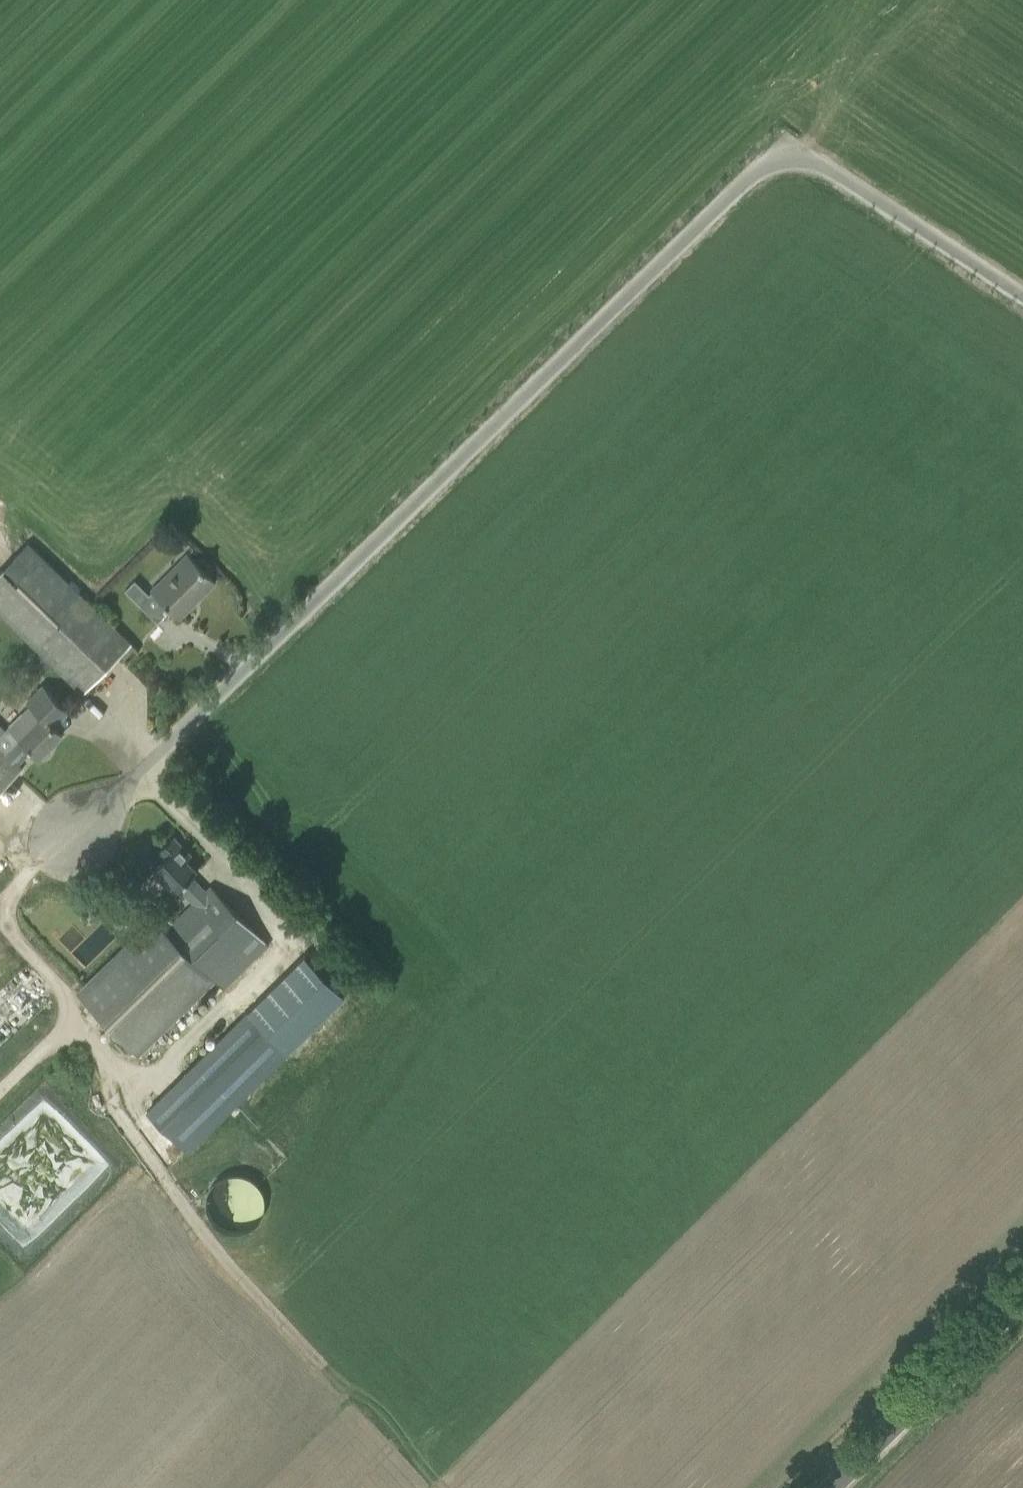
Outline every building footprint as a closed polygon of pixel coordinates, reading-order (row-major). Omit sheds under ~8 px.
[(68,678),(83,692),(131,644),(27,542),(0,570),(0,611),(68,678)] [(149,588),(179,618),(215,581),(186,552),(149,588)] [(125,589),(141,605),(151,596),(135,579),(125,589)] [(54,725),(68,711),(42,685),(27,701),(30,703),(0,733),(0,791),(22,769),(17,764),(32,750),(39,757),(41,755),(43,757),(47,757),(51,752),(52,749),(50,746),(62,734),(54,725)] [(159,849),(166,856),(155,868),(177,891),(179,888),(193,902),(174,922),(162,910),(78,992),(136,1051),(212,977),(223,989),(269,944),(211,885),(206,891),(192,876),(197,871),(186,860),(191,855),(173,836),(159,849)] [(307,952),(250,1008),(289,1049),(346,993),(307,952)] [(145,1109),(185,1150),(289,1049),(250,1008),(145,1109)] [(203,1207),(216,1229),(240,1234),(262,1221),(267,1198),(255,1176),(231,1170),(209,1182),(203,1207)]
